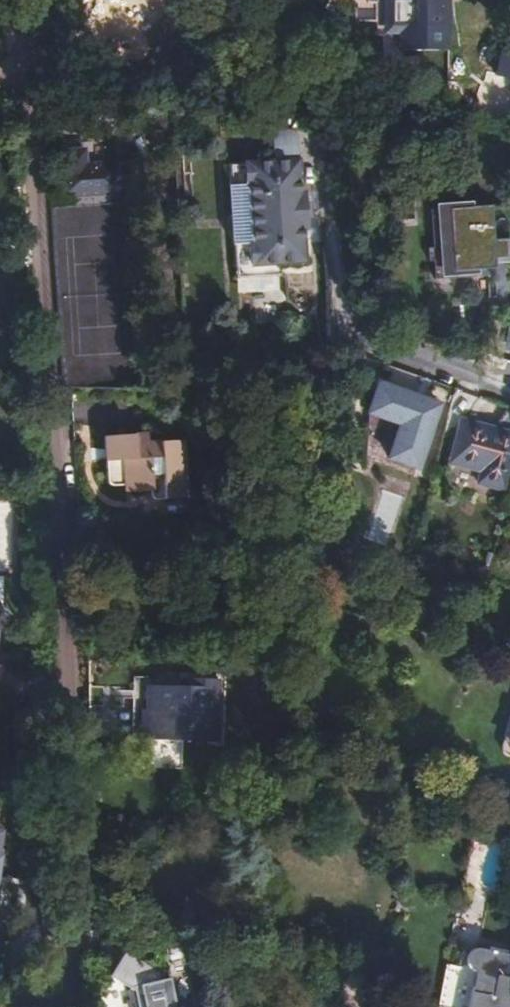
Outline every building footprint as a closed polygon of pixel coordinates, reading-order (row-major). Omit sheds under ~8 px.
[(447,30),(443,30),(443,0),(394,0),(394,31),(401,31),(402,55),(447,56),(447,30)] [(509,88),(509,49),(504,48),(495,85),(509,88)] [(60,152),(64,198),(119,194),(117,163),(85,166),(84,150),(60,152)] [(248,247),(249,267),(304,263),(302,231),(305,231),(303,194),(299,193),(297,161),(243,164),(244,186),(247,188),(251,246),(248,247)] [(495,277),(493,207),(436,208),(438,278),(495,277)] [(277,320),(277,298),(256,299),(257,320),(277,320)] [(384,457),(412,468),(434,406),(374,384),(363,413),(395,424),(384,457)] [(499,493),(509,448),(509,436),(455,423),(445,465),(477,473),(474,487),(499,493)] [(135,436),(93,438),(96,488),(112,487),(112,495),(138,494),(138,504),(175,503),(173,445),(136,447),(135,436)] [(382,490),(367,538),(387,544),(402,496),(382,490)] [(14,503),(0,503),(0,569),(12,569),(14,503)] [(10,622),(0,614),(0,631),(10,622)] [(216,737),(217,679),(186,679),(185,711),(142,711),(142,738),(216,737)] [(486,950),(486,949),(485,949),(484,949),(483,949),(482,949),(481,949),(480,949),(479,949),(478,949),(477,949),(477,950),(476,950),(475,950),(475,951),(474,951),(473,952),(472,953),(471,954),(471,955),(470,956),(470,957),(470,958),(469,958),(469,959),(469,960),(469,961),(469,962),(469,963),(469,964),(470,964),(470,965),(470,966),(470,967),(471,967),(471,968),(472,969),(473,970),(474,971),(475,971),(475,972),(476,972),(477,972),(477,973),(478,973),(479,973),(470,1006),(509,1006),(509,955),(486,950)] [(160,977),(122,955),(109,977),(139,996),(137,1000),(138,1006),(168,1006),(160,977)]
